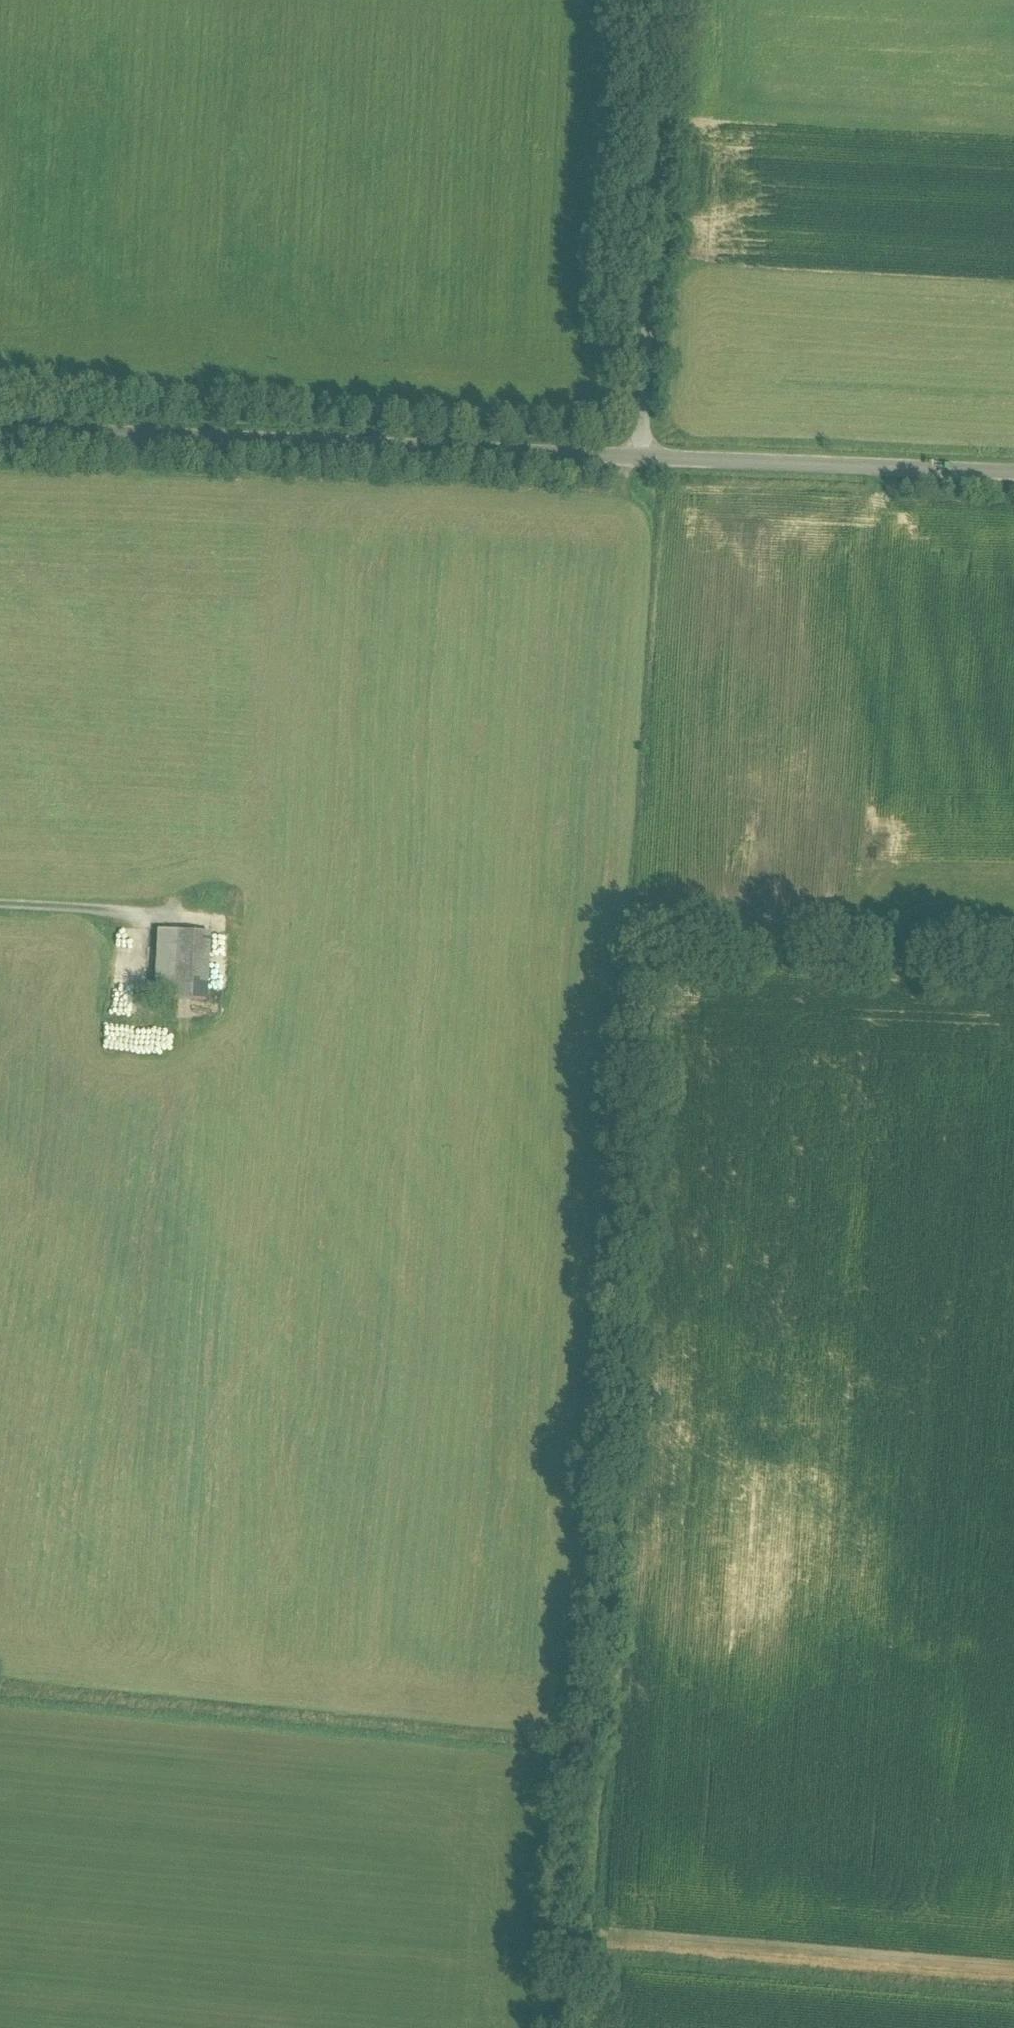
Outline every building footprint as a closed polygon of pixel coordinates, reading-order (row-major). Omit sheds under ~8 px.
[(210,934),(160,931),(156,999),(206,1002),(210,934)]
